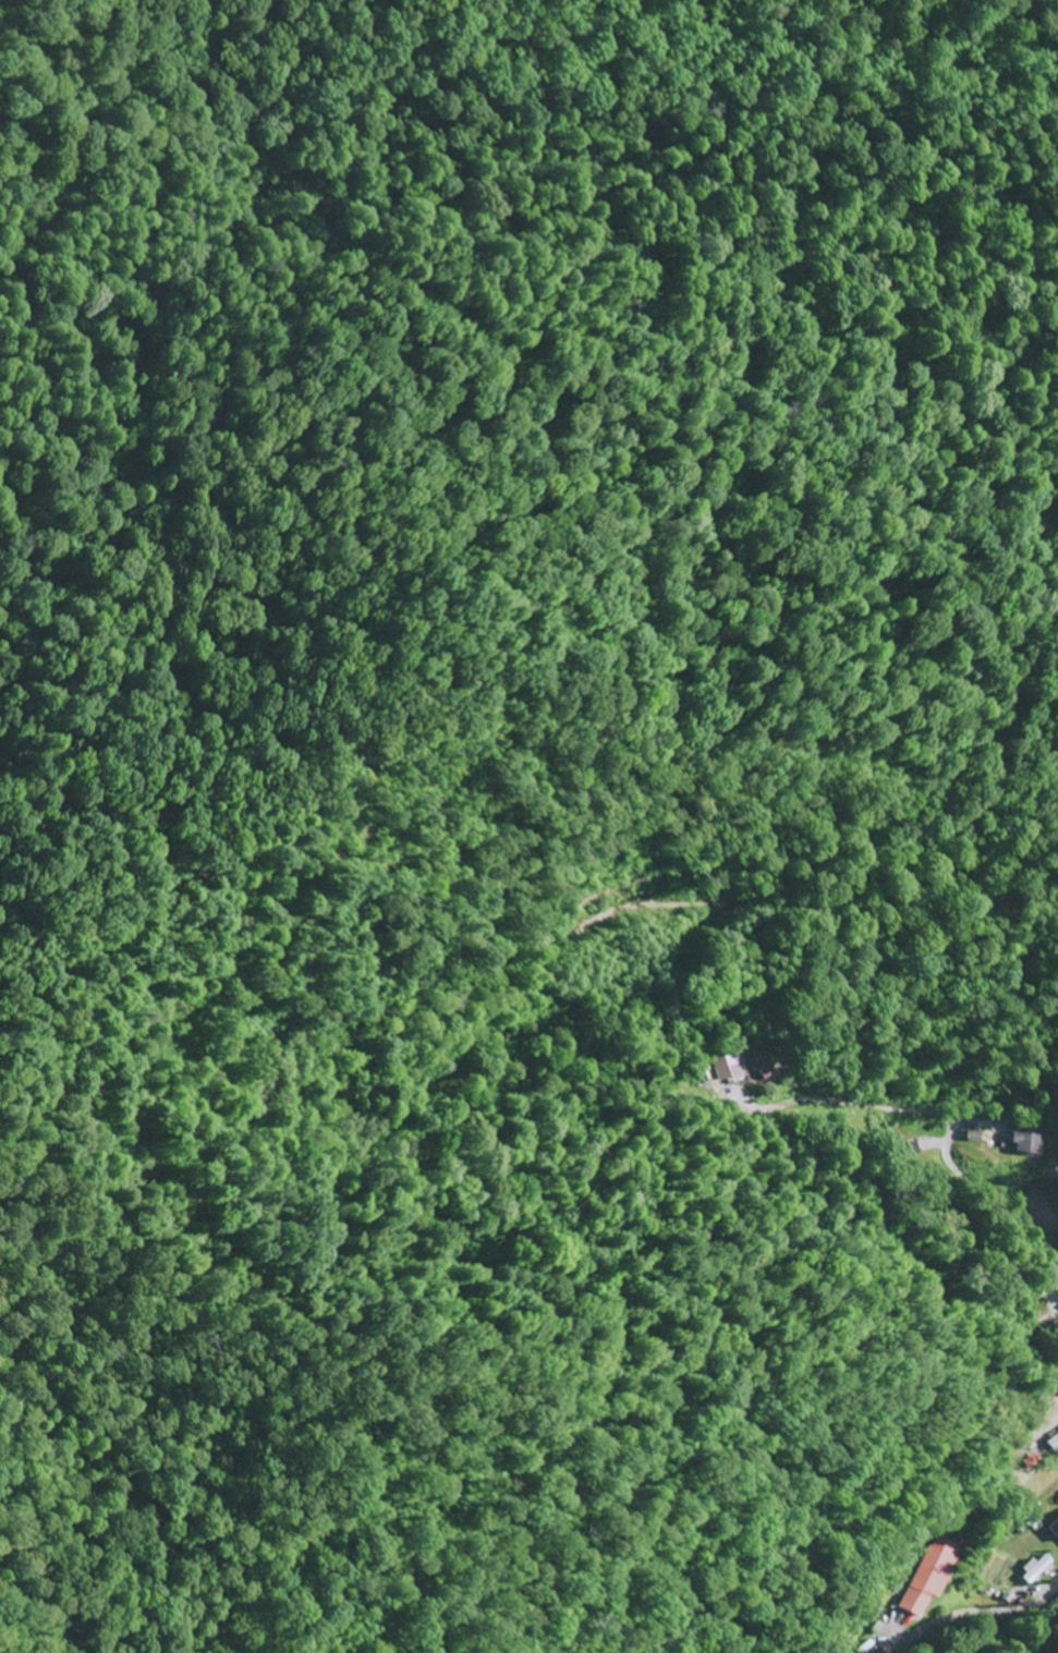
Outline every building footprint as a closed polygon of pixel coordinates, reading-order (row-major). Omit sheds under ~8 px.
[(739,1076),(734,1055),(711,1060),(716,1081),(739,1076)] [(1015,1145),(1014,1153),(1036,1157),(1042,1127),(1022,1123),(1020,1134),(1010,1132),(1008,1143),(1015,1145)] [(905,1160),(919,1156),(915,1142),(901,1146),(905,1160)] [(1041,1442),(1047,1451),(1057,1444),(1057,1431),(1041,1442)] [(1046,1523),(1057,1542),(1057,1516),(1046,1523)] [(953,1546),(929,1536),(898,1610),(921,1620),(953,1546)] [(1018,1571),(1029,1582),(1039,1572),(1042,1575),(1051,1566),(1036,1552),(1018,1571)]
